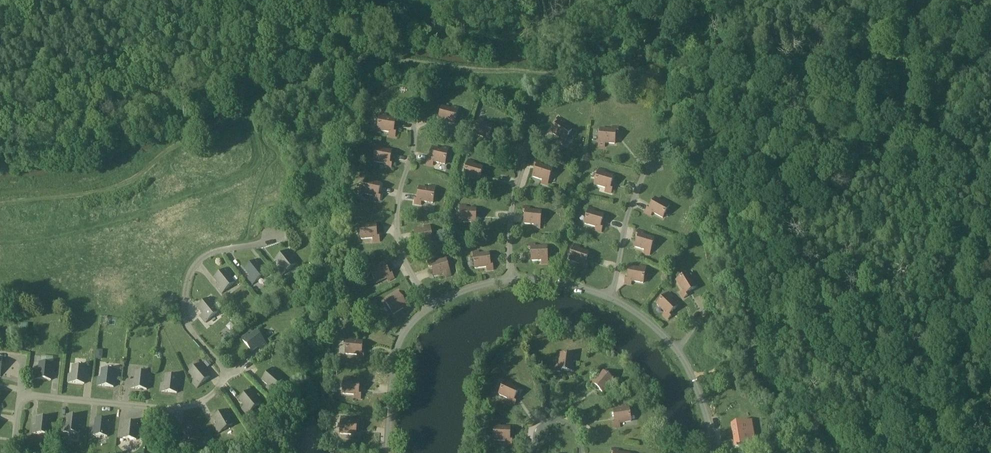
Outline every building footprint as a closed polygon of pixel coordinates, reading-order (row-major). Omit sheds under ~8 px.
[(458,109),(453,107),(452,110),(442,108),(439,119),(437,118),(436,123),(442,125),(443,122),(454,125),(458,109)] [(395,120),(385,119),(386,115),(380,115),(378,131),(389,133),(389,136),(395,137),(396,132),(393,132),(395,120)] [(492,127),(483,124),(484,120),(478,118),(473,134),(484,138),(483,141),(489,143),(491,138),(488,137),(492,127)] [(571,130),(561,124),(563,121),(558,118),(555,123),(557,124),(551,133),(560,139),(558,142),(563,144),(571,130)] [(615,133),(618,133),(618,128),(612,128),(612,131),(600,130),(599,147),(604,147),(604,143),(614,144),(615,133)] [(391,152),(381,150),(382,147),(377,146),(374,162),(385,164),(385,168),(391,169),(392,164),(389,163),(391,152)] [(448,149),(443,148),(442,151),(432,149),(430,160),(428,159),(426,164),(433,166),(433,162),(445,165),(448,149)] [(482,168),(473,166),(474,162),(468,161),(464,177),(475,180),(474,183),(480,185),(482,180),(479,179),(482,168)] [(552,170),(541,166),(542,163),(536,161),(534,166),(537,167),(533,177),(543,181),(542,184),(547,186),(552,170)] [(613,177),(603,174),(604,171),(599,170),(594,185),(606,189),(605,192),(611,193),(612,189),(610,188),(613,177)] [(381,185),(371,183),(371,179),(366,178),(363,194),(374,197),(373,200),(380,201),(381,196),(378,196),(381,185)] [(435,187),(430,186),(429,190),(419,188),(418,199),(415,199),(414,204),(421,205),(421,202),(433,204),(435,187)] [(670,204),(666,201),(664,204),(655,200),(650,209),(648,208),(645,213),(651,216),(652,213),(662,218),(670,204)] [(476,210),(466,210),(466,206),(460,206),(460,223),(472,223),(471,226),(478,226),(478,221),(475,221),(476,210)] [(541,213),(529,212),(530,208),(523,208),(523,213),(525,213),(524,224),(534,225),(534,229),(539,229),(541,213)] [(603,216),(594,213),(595,210),(589,208),(585,224),(596,228),(595,231),(601,232),(602,228),(600,227),(603,216)] [(379,237),(377,237),(376,226),(366,226),(366,223),(360,223),(361,240),(373,239),(373,242),(379,242),(379,237)] [(429,226),(424,227),(425,231),(415,232),(417,243),(414,244),(415,249),(422,248),(421,244),(432,242),(429,226)] [(653,239),(642,236),(643,233),(637,231),(636,236),(638,237),(635,248),(645,250),(644,254),(649,255),(653,239)] [(547,248),(535,248),(535,245),(529,245),(529,250),(531,250),(532,261),(542,261),(542,264),(547,264),(547,248)] [(588,253),(579,250),(580,247),(575,245),(569,261),(580,264),(579,268),(585,270),(587,265),(584,264),(588,253)] [(296,265),(290,259),(293,256),(288,250),(275,261),(280,267),(277,269),(283,275),(296,265)] [(489,254),(479,255),(478,252),(473,252),(475,269),(486,267),(487,271),(493,270),(492,265),(490,265),(489,254)] [(260,268),(263,266),(258,260),(245,270),(250,277),(247,279),(252,285),(265,275),(260,268)] [(445,260),(434,264),(433,260),(427,262),(429,267),(431,266),(434,277),(444,274),(445,278),(450,276),(445,260)] [(384,265),(375,269),(374,266),(369,269),(376,283),(387,278),(388,281),(394,278),(391,274),(389,275),(384,265)] [(646,267),(640,266),(640,270),(630,268),(628,279),(625,279),(625,284),(631,285),(631,282),(643,284),(646,267)] [(229,277),(232,275),(227,269),(214,279),(219,285),(216,288),(221,294),(234,284),(231,280),(229,277)] [(691,279),(694,277),(691,273),(677,281),(683,291),(680,293),(683,298),(688,296),(686,294),(696,288),(691,279)] [(670,300),(672,297),(669,293),(657,305),(665,313),(663,316),(668,320),(671,316),(669,315),(677,307),(670,300)] [(410,308),(408,304),(406,305),(399,295),(391,301),(389,298),(384,301),(393,315),(403,309),(405,311),(410,308)] [(213,306),(216,304),(211,298),(198,308),(203,315),(200,317),(205,323),(218,313),(213,306)] [(256,332),(250,337),(248,334),(241,339),(251,352),(258,347),(260,350),(267,345),(256,332)] [(362,343),(353,342),(353,338),(347,338),(346,354),(357,355),(357,359),(363,359),(364,354),(361,354),(362,343)] [(573,362),(576,362),(577,357),(561,355),(559,366),(556,366),(555,372),(560,373),(560,370),(572,372),(573,362)] [(207,369),(202,363),(189,374),(194,380),(191,382),(197,389),(209,378),(204,372),(207,369)] [(56,365),(40,364),(39,372),(35,372),(34,379),(51,381),(52,373),(55,374),(56,365)] [(90,369),(73,367),(72,375),(68,375),(67,383),(84,385),(85,377),(89,377),(90,369)] [(283,382),(276,376),(278,373),(272,368),(262,381),(268,386),(266,389),(272,394),(283,382)] [(119,372),(102,370),(101,378),(98,378),(97,386),(113,388),(114,380),(118,380),(119,372)] [(152,375),(135,373),(134,381),(131,381),(130,389),(146,391),(147,382),(151,383),(152,375)] [(616,384),(603,373),(596,381),(593,379),(589,384),(593,387),(594,385),(603,393),(609,385),(612,388),(616,384)] [(178,386),(181,386),(182,378),(165,376),(165,384),(161,384),(160,392),(177,394),(178,386)] [(360,383),(350,382),(350,378),(344,378),(343,394),(354,395),(354,399),(360,399),(361,394),(359,394),(360,383)] [(519,390),(510,386),(511,382),(506,380),(499,395),(510,400),(508,403),(514,406),(516,401),(514,400),(519,390)] [(254,398),(257,396),(252,389),(239,400),(244,406),(241,409),(247,415),(260,404),(254,398)] [(628,405),(622,406),(623,410),(613,411),(615,423),(613,423),(614,428),(620,427),(619,424),(631,422),(628,405)] [(228,418),(231,417),(228,410),(213,418),(217,425),(214,427),(218,434),(233,426),(228,418)] [(83,418),(67,417),(66,424),(63,424),(62,432),(78,434),(79,426),(82,426),(83,418)] [(54,420),(37,418),(36,426),(33,425),(32,434),(48,436),(49,427),(53,428),(54,420)] [(357,422),(347,422),(347,418),(342,418),(340,434),(352,435),(352,438),(358,439),(358,434),(356,434),(357,422)] [(112,422),(96,420),(95,428),(91,427),(91,436),(107,437),(108,429),(112,430),(112,422)] [(199,431),(202,430),(201,422),(184,426),(186,433),(183,434),(184,442),(200,439),(199,431)] [(137,432),(141,433),(142,425),(125,423),(124,431),(120,431),(120,439),(136,441),(137,432)] [(510,428),(500,428),(500,425),(495,424),(494,441),(506,441),(505,445),(512,445),(512,440),(510,440),(510,428)] [(750,425),(735,427),(739,448),(758,445),(757,435),(752,435),(750,425)]
